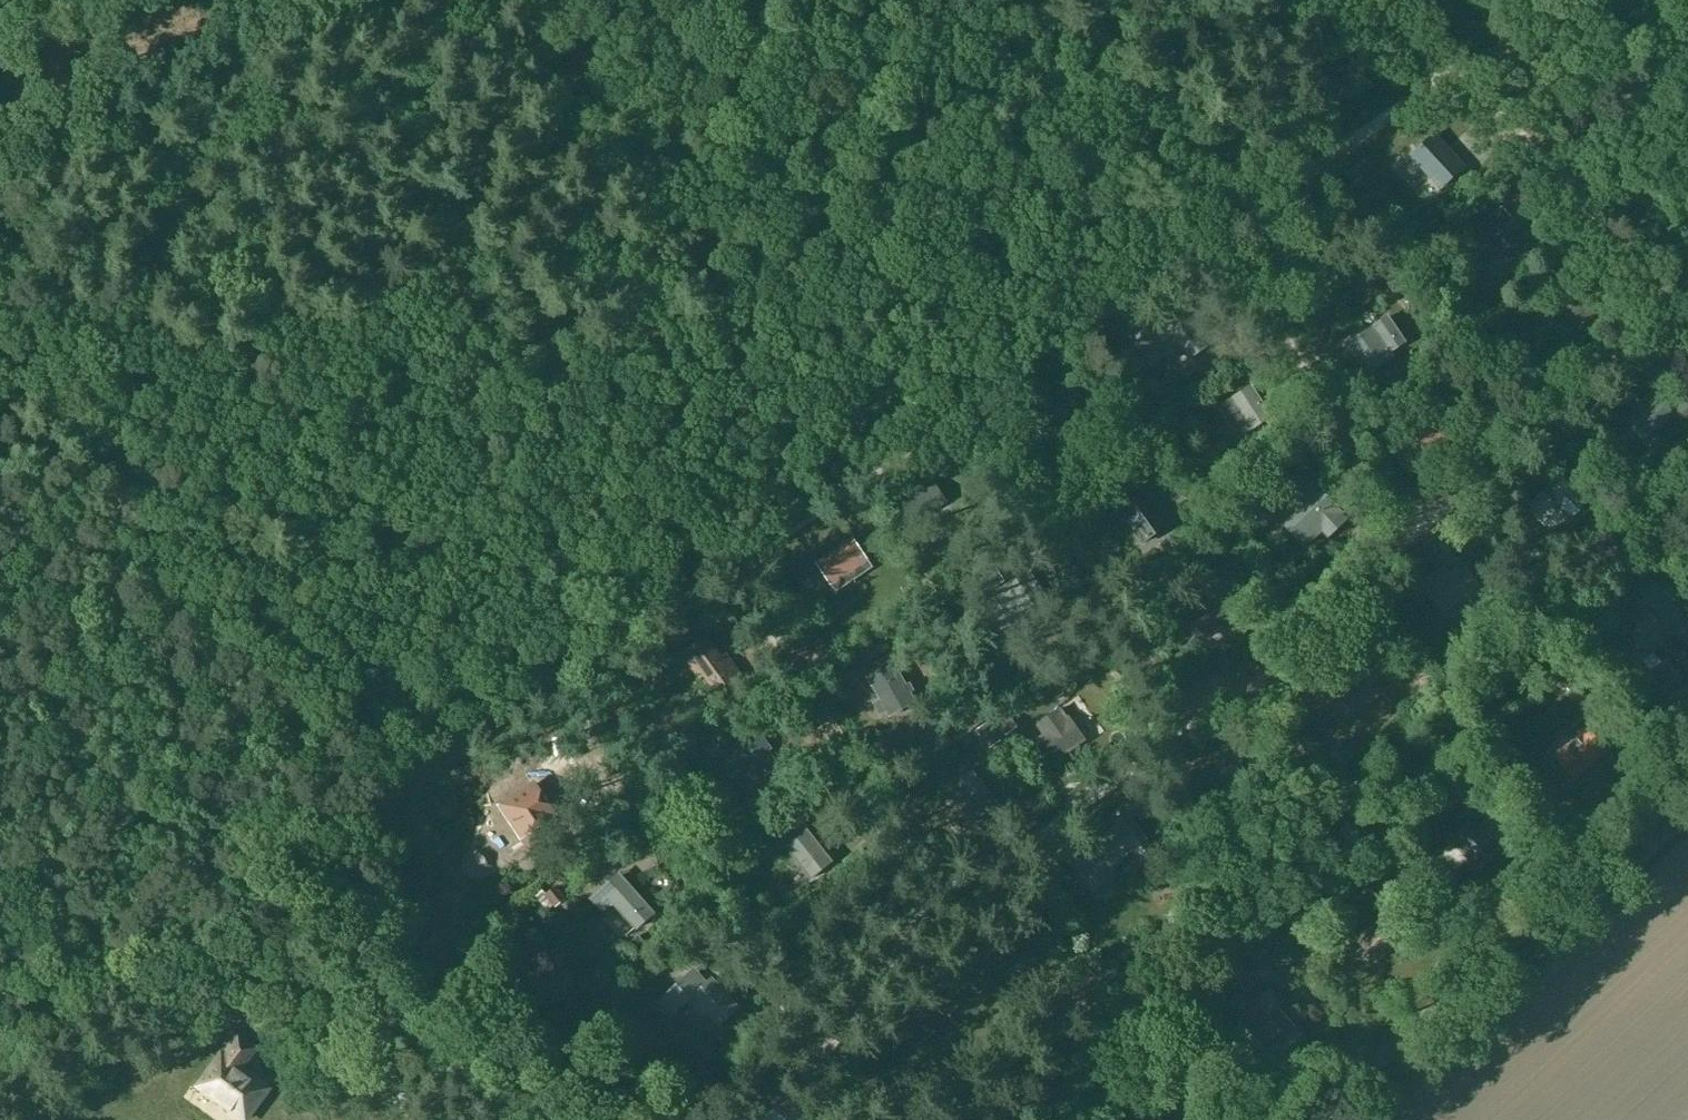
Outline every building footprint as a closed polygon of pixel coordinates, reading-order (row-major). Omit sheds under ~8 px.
[(1451,147),(1438,155),(1426,139),(1396,160),(1408,177),(1431,161),(1439,173),(1459,159),(1451,147)] [(1522,240),(1527,235),(1509,216),(1486,238),(1477,228),(1457,247),(1472,262),(1491,244),(1509,263),(1528,246),(1522,240)] [(1386,284),(1398,298),(1408,289),(1396,275),(1386,284)] [(1563,299),(1551,311),(1546,316),(1557,327),(1562,322),(1575,334),(1596,313),(1568,285),(1559,294),(1563,299)] [(1191,358),(1216,340),(1193,309),(1198,306),(1194,300),(1149,332),(1147,329),(1134,338),(1151,362),(1164,353),(1158,345),(1174,334),(1191,358)] [(1394,357),(1391,353),(1406,343),(1398,330),(1388,316),(1347,344),(1367,374),(1394,357)] [(1252,385),(1217,408),(1237,439),(1272,417),(1252,385)] [(1674,414),(1683,424),(1687,420),(1687,398),(1672,412),(1653,391),(1636,406),(1641,411),(1628,423),(1644,441),(1674,414)] [(1437,417),(1423,426),(1422,425),(1411,432),(1408,427),(1394,437),(1398,442),(1403,438),(1418,460),(1437,447),(1436,446),(1450,437),(1437,417)] [(1561,476),(1528,508),(1543,524),(1567,500),(1577,510),(1586,501),(1561,476)] [(934,480),(891,509),(904,528),(947,499),(934,480)] [(1285,506),(1296,518),(1286,527),(1305,547),(1322,530),(1328,536),(1346,520),(1340,514),(1341,512),(1312,481),(1285,506)] [(1118,509),(1143,545),(1170,526),(1144,490),(1118,509)] [(868,560),(853,538),(831,553),(833,554),(830,556),(831,558),(820,565),(830,582),(845,572),(847,574),(868,560)] [(1459,573),(1456,568),(1449,573),(1444,567),(1422,582),(1443,612),(1468,594),(1477,607),(1488,599),(1466,568),(1459,573)] [(1039,582),(1036,583),(1029,573),(1006,588),(1024,616),(1045,601),(1035,587),(1040,584),(1039,582)] [(1639,594),(1669,628),(1683,616),(1653,582),(1639,594)] [(1216,597),(1192,620),(1207,636),(1219,625),(1222,628),(1224,626),(1223,625),(1233,615),(1216,597)] [(683,653),(684,654),(688,651),(718,691),(740,675),(730,662),(725,666),(705,637),(683,653)] [(1680,681),(1681,682),(1687,676),(1687,652),(1675,637),(1656,654),(1663,661),(1652,671),(1669,691),(1680,681)] [(1345,652),(1314,683),(1333,702),(1364,671),(1345,652)] [(889,657),(865,671),(890,715),(914,701),(889,657)] [(1068,717),(1067,718),(1060,709),(1037,725),(1044,735),(1043,736),(1059,758),(1085,739),(1068,717)] [(1586,726),(1553,756),(1573,779),(1607,749),(1586,726)] [(763,745),(766,743),(758,731),(710,765),(723,782),(750,762),(766,784),(782,772),(763,745)] [(980,781),(955,800),(971,822),(997,803),(980,781)] [(537,789),(506,810),(526,840),(559,817),(552,806),(550,807),(537,789)] [(1469,814),(1446,835),(1476,867),(1498,846),(1469,814)] [(1161,862),(1138,828),(1127,836),(1119,825),(1091,845),(1089,841),(1067,857),(1088,887),(1110,872),(1107,867),(1134,848),(1146,864),(1138,869),(1143,875),(1161,862)] [(806,829),(787,845),(802,864),(806,862),(816,874),(832,862),(806,829)] [(628,884),(624,888),(614,877),(591,898),(603,912),(614,902),(637,928),(654,913),(628,884)] [(550,920),(568,905),(555,889),(537,904),(550,920)] [(1384,922),(1361,942),(1375,957),(1397,937),(1384,922)] [(1297,970),(1276,949),(1266,959),(1287,980),(1297,970)] [(709,1014),(718,1023),(737,1006),(711,977),(706,981),(694,968),(656,1003),(670,1018),(687,1004),(700,1017),(706,1017),(709,1014)] [(1269,1014),(1250,1031),(1269,1052),(1296,1026),(1277,1007),(1282,1002),(1269,989),(1256,1001),(1269,1014)] [(222,1054),(199,1086),(246,1119),(268,1088),(241,1068),(255,1048),(239,1036),(224,1056),(222,1054)] [(775,1101),(765,1119),(793,1119),(775,1101)] [(1102,1119),(1120,1119),(1124,1117),(1115,1105),(1100,1117),(1102,1119)]
